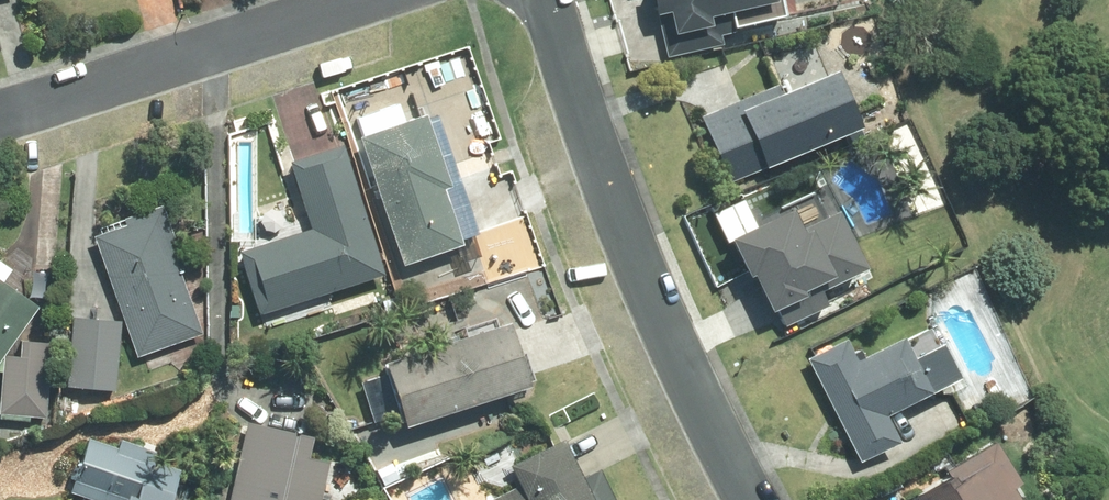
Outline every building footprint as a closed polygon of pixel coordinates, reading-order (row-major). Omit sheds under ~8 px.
[(653,16),(666,13),(675,56),(720,45),(717,31),(780,17),(777,0),(649,0),(653,16)] [(777,86),(700,117),(728,184),(860,131),(835,72),(780,94),(777,86)] [(422,116),(356,138),(402,266),(460,246),(440,191),(447,188),(422,116)] [(311,228),(238,253),(259,315),(382,273),(339,147),(289,164),(311,228)] [(123,226),(91,237),(136,359),(200,335),(168,246),(173,244),(160,207),(121,220),(123,226)] [(787,209),(726,239),(746,278),(750,276),(768,312),(779,307),(788,325),(825,306),(818,292),(864,269),(835,209),(796,228),(787,209)] [(37,309),(0,283),(0,361),(37,309)] [(119,323),(71,319),(66,388),(113,392),(119,323)] [(398,416),(402,429),(528,388),(507,324),(495,327),(493,319),(463,329),(461,321),(398,341),(404,359),(383,365),(386,375),(361,383),(374,424),(398,416)] [(844,341),(807,360),(859,461),(895,443),(882,417),(954,380),(928,329),(902,342),(901,339),(855,362),(844,341)] [(5,358),(1,414),(44,418),(51,345),(19,342),(18,359),(5,358)] [(326,465),(305,460),(310,439),(245,424),(228,499),(318,499),(326,465)] [(181,470),(88,438),(69,492),(85,498),(84,499),(171,499),(181,470)] [(560,441),(508,467),(518,487),(493,499),(589,499),(560,441)] [(992,443),(942,472),(946,478),(918,495),(921,499),(1016,499),(1009,489),(1017,484),(992,443)]
